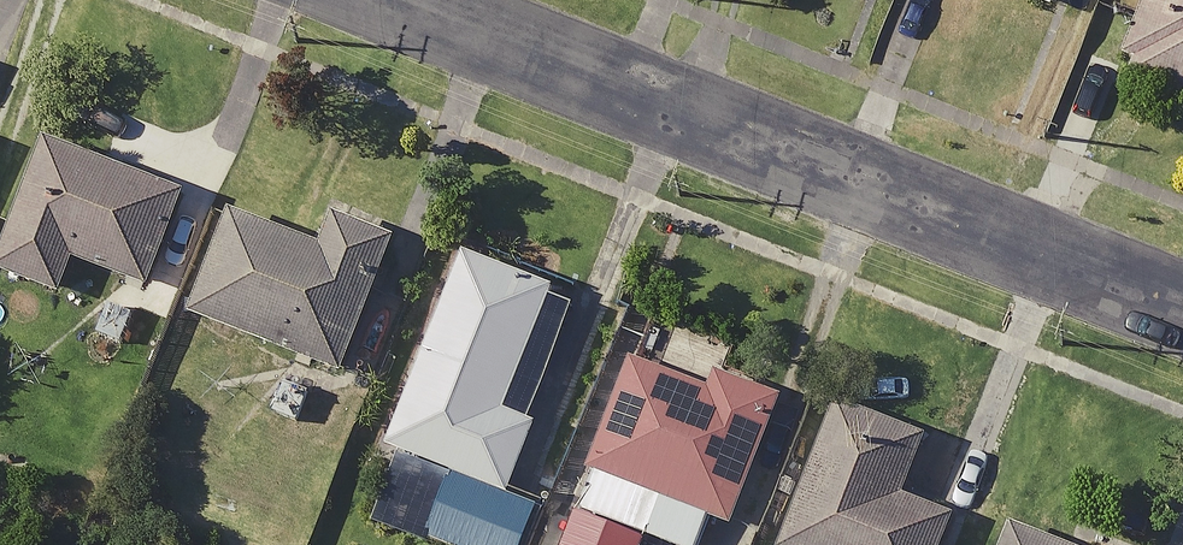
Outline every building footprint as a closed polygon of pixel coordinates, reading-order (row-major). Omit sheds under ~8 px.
[(1182,94),(1182,0),(1134,0),(1109,66),(1182,94)] [(33,128),(0,216),(0,267),(50,285),(63,250),(139,279),(176,181),(33,128)] [(384,227),(308,198),(296,230),(224,203),(183,308),(331,364),(384,227)] [(450,242),(361,515),(453,544),(524,544),(538,502),(492,487),(560,278),(450,242)] [(629,312),(562,501),(546,544),(630,544),(636,529),(682,544),(686,544),(700,507),(721,514),(767,383),(711,363),(718,343),(629,312)] [(941,506),(891,488),(914,426),(822,392),(767,543),(772,544),(927,544),(941,506)] [(1000,516),(989,544),(1076,544),(1000,516)]
